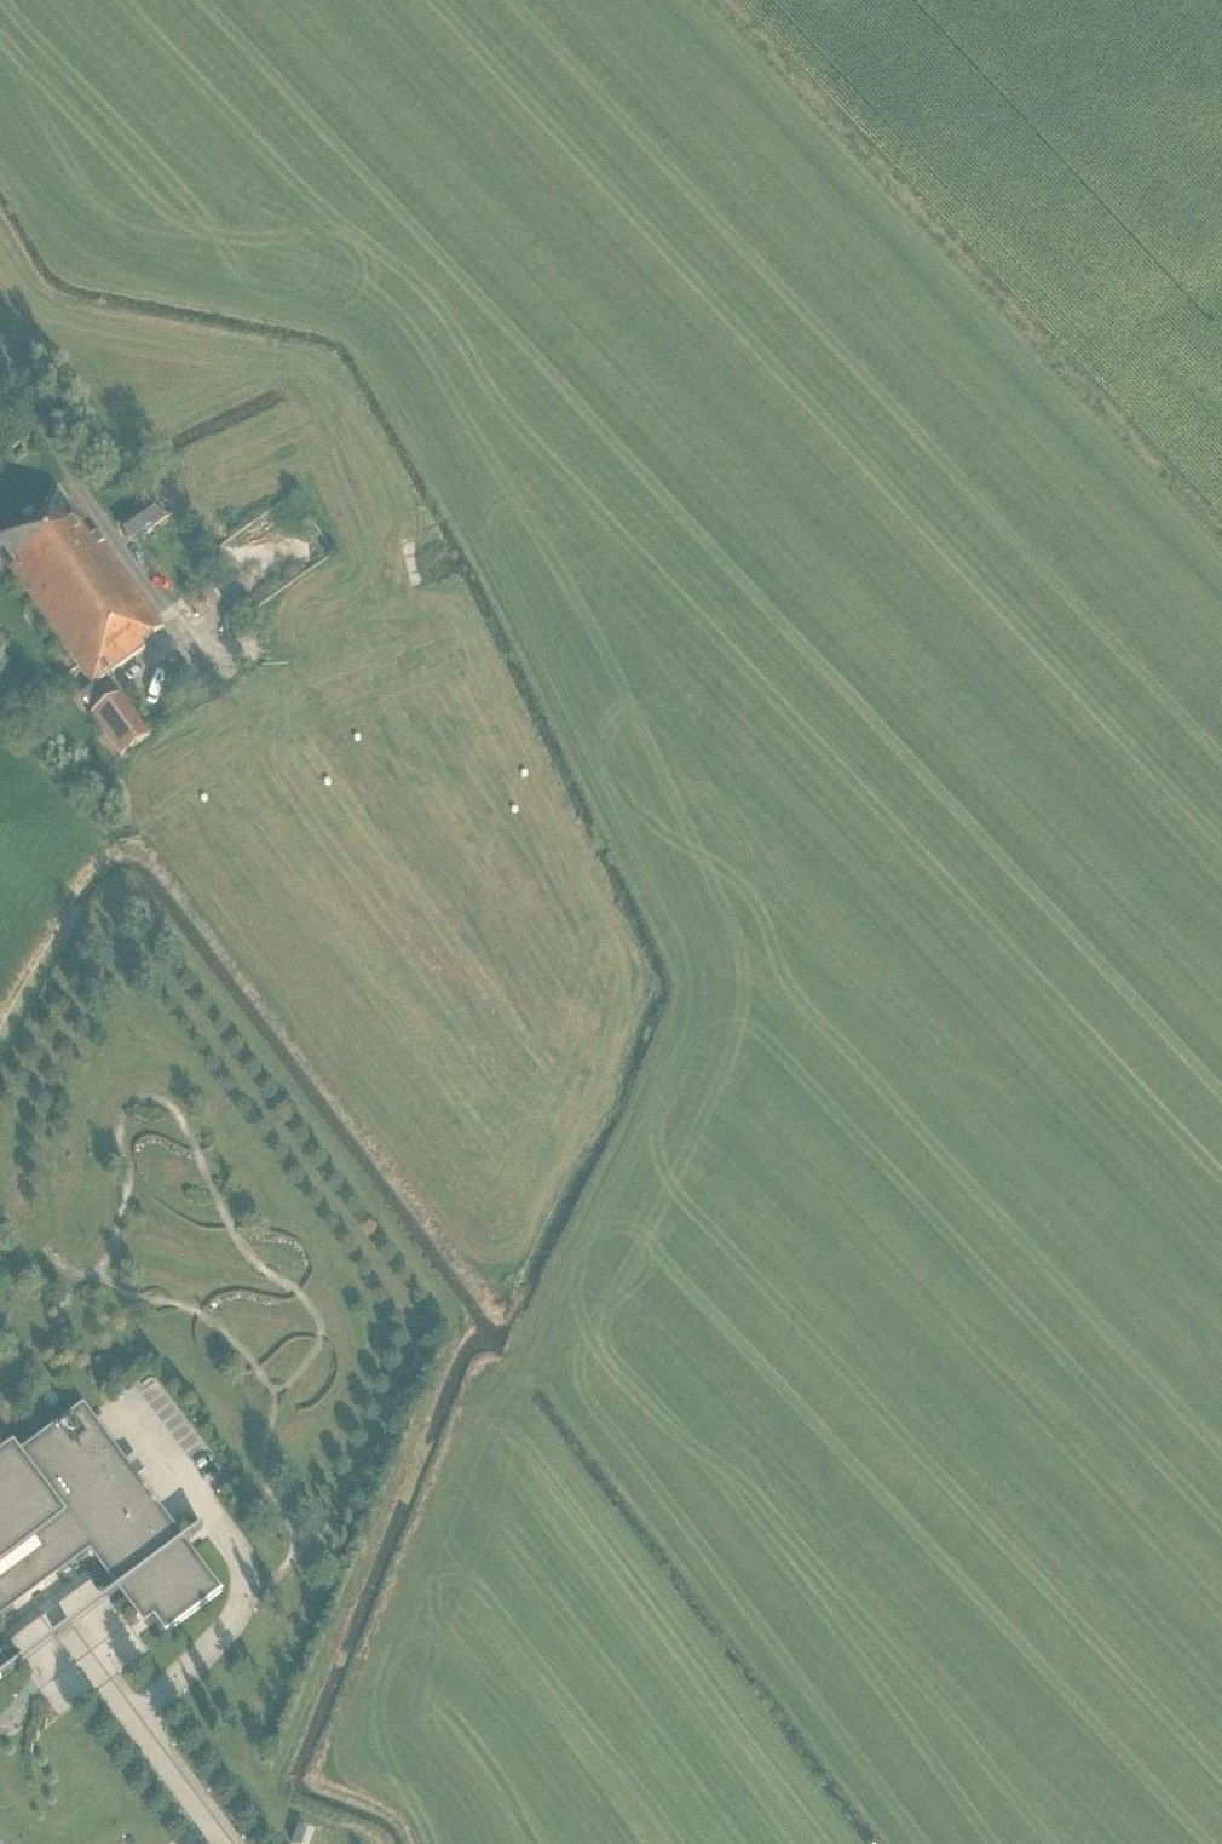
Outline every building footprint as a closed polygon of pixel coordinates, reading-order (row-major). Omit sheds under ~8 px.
[(57,494),(0,534),(0,559),(75,666),(63,674),(91,715),(89,716),(120,759),(149,737),(118,695),(105,704),(92,684),(142,649),(138,644),(161,628),(101,544),(95,548),(57,494)] [(146,529),(148,531),(167,517),(151,495),(132,508),(134,511),(116,523),(128,541),(146,529)] [(164,1633),(221,1591),(137,1478),(129,1484),(122,1475),(130,1469),(83,1405),(18,1453),(12,1445),(0,1454),(0,1619),(89,1553),(116,1589),(108,1595),(109,1597),(118,1591),(137,1617),(147,1610),(164,1633)] [(18,1665),(17,1663),(9,1669),(0,1657),(0,1679),(18,1665)]
